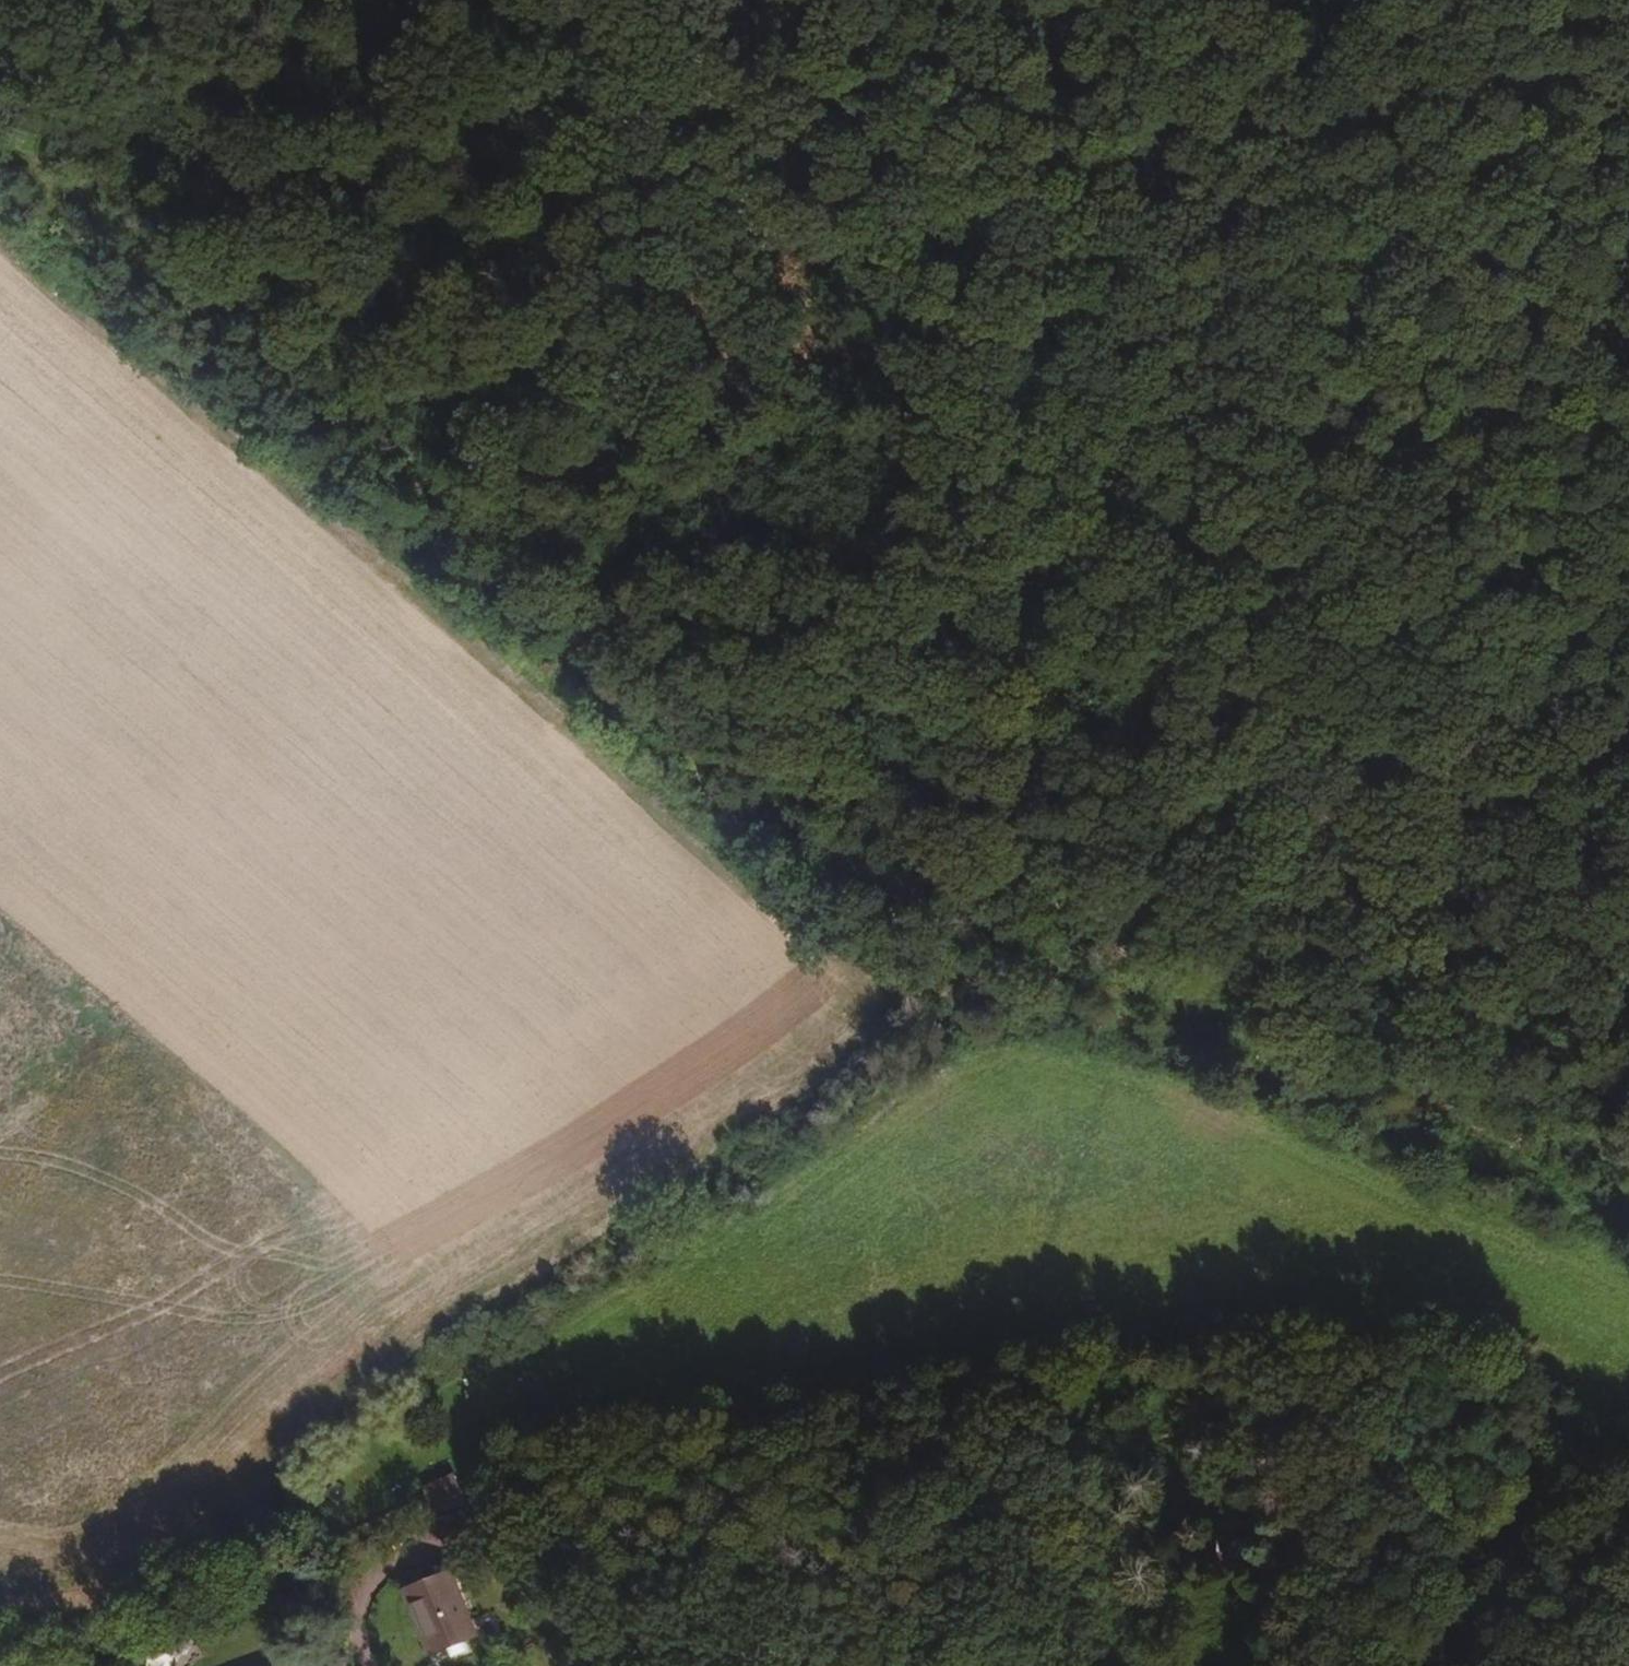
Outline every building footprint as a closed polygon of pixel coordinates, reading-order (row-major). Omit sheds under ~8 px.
[(437,1509),(467,1497),(457,1470),(426,1482),(437,1509)] [(498,1520),(490,1498),(461,1508),(469,1530),(498,1520)] [(401,1567),(405,1579),(424,1574),(420,1562),(401,1567)] [(424,1574),(405,1579),(425,1646),(469,1632),(448,1566),(424,1574)]
